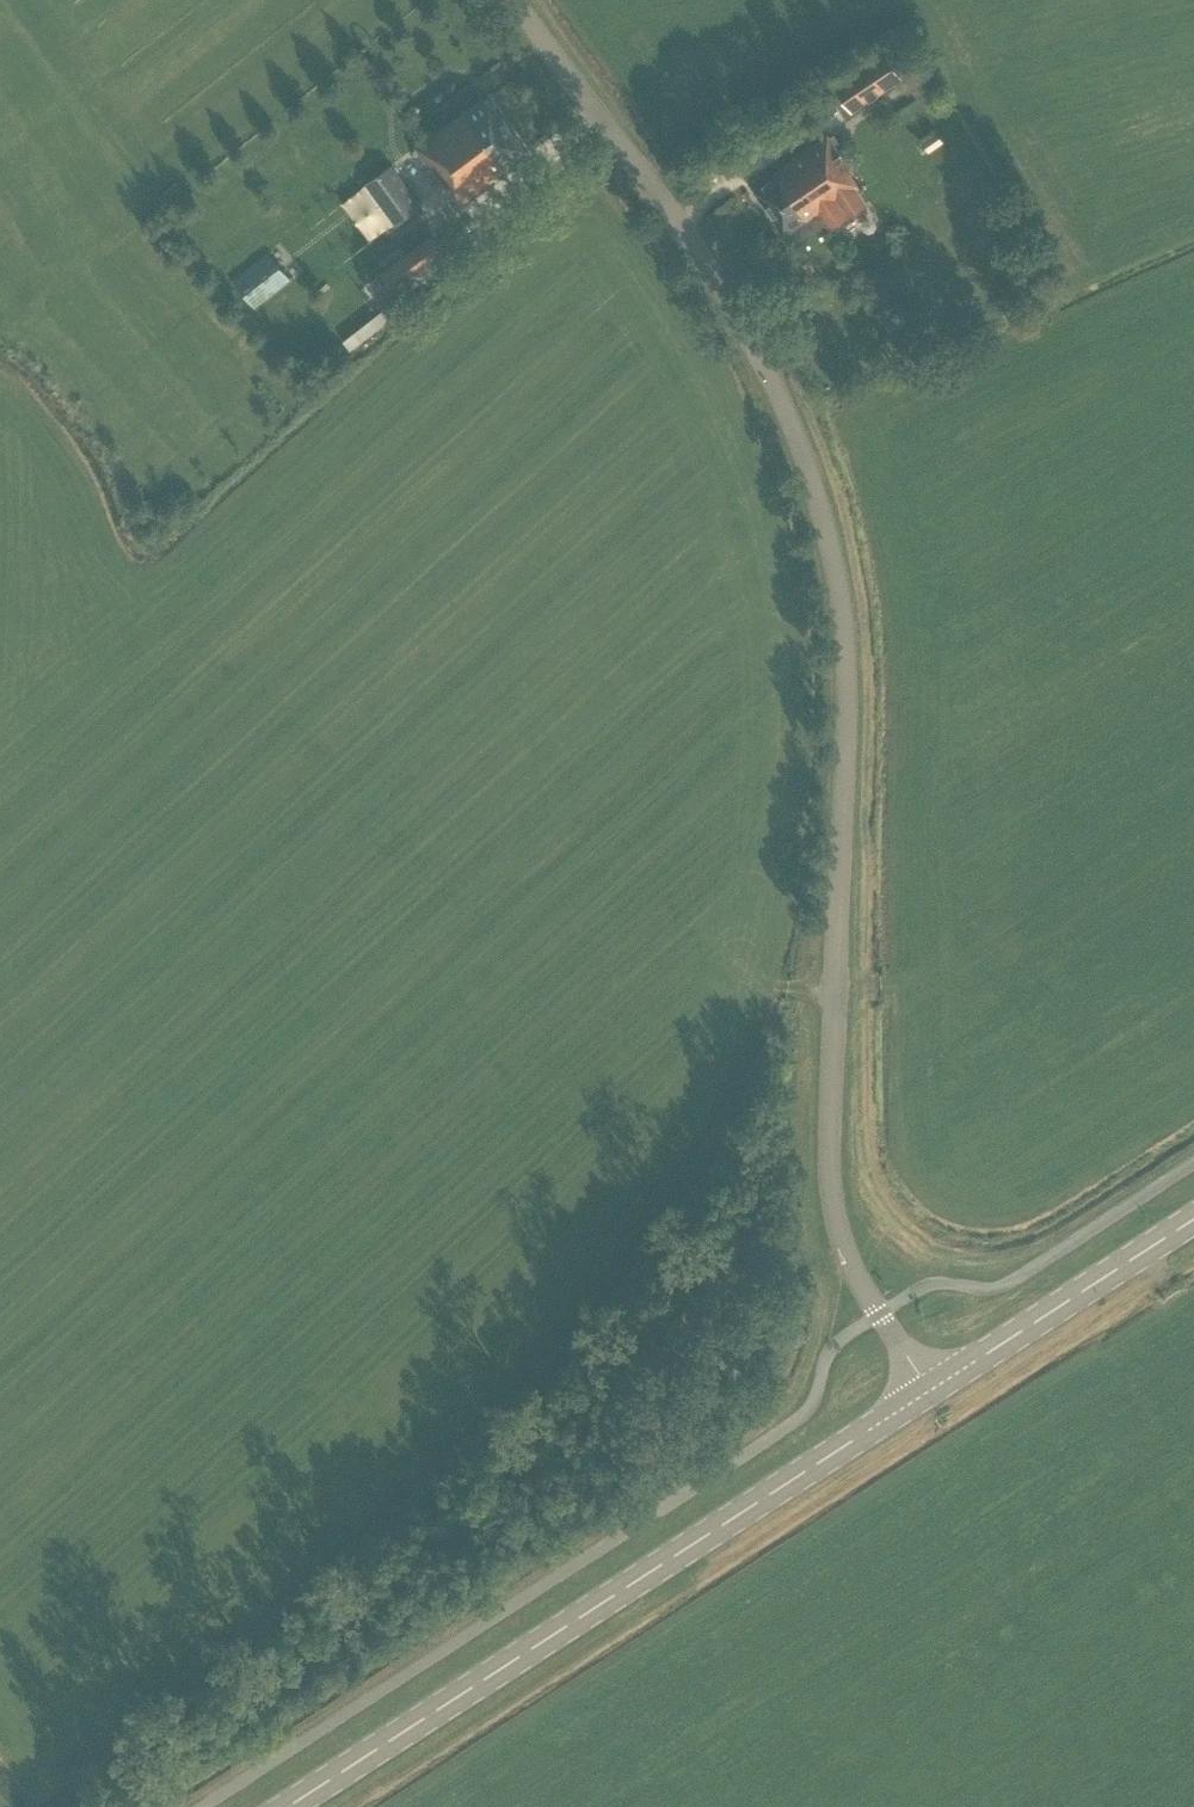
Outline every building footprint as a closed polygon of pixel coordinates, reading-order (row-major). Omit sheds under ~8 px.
[(882,52),(834,85),(852,112),(901,79),(882,52)] [(939,85),(920,57),(904,68),(923,96),(939,85)] [(883,93),(889,104),(913,92),(908,81),(883,93)] [(504,167),(525,152),(486,98),(417,149),(446,188),(448,187),(461,204),(506,171),(504,167)] [(942,142),(935,132),(920,143),(927,152),(942,142)] [(856,189),(859,187),(849,172),(850,171),(832,144),(837,142),(833,137),(829,140),(827,137),(752,187),(786,236),(792,232),(799,242),(826,224),(829,227),(865,203),(856,189)] [(396,224),(418,206),(389,168),(366,186),(396,224)] [(394,291),(442,253),(429,238),(399,262),(392,252),(374,265),(394,291)] [(269,252),(231,281),(255,311),(292,282),(269,252)] [(344,355),(398,315),(390,304),(335,343),(344,355)]
